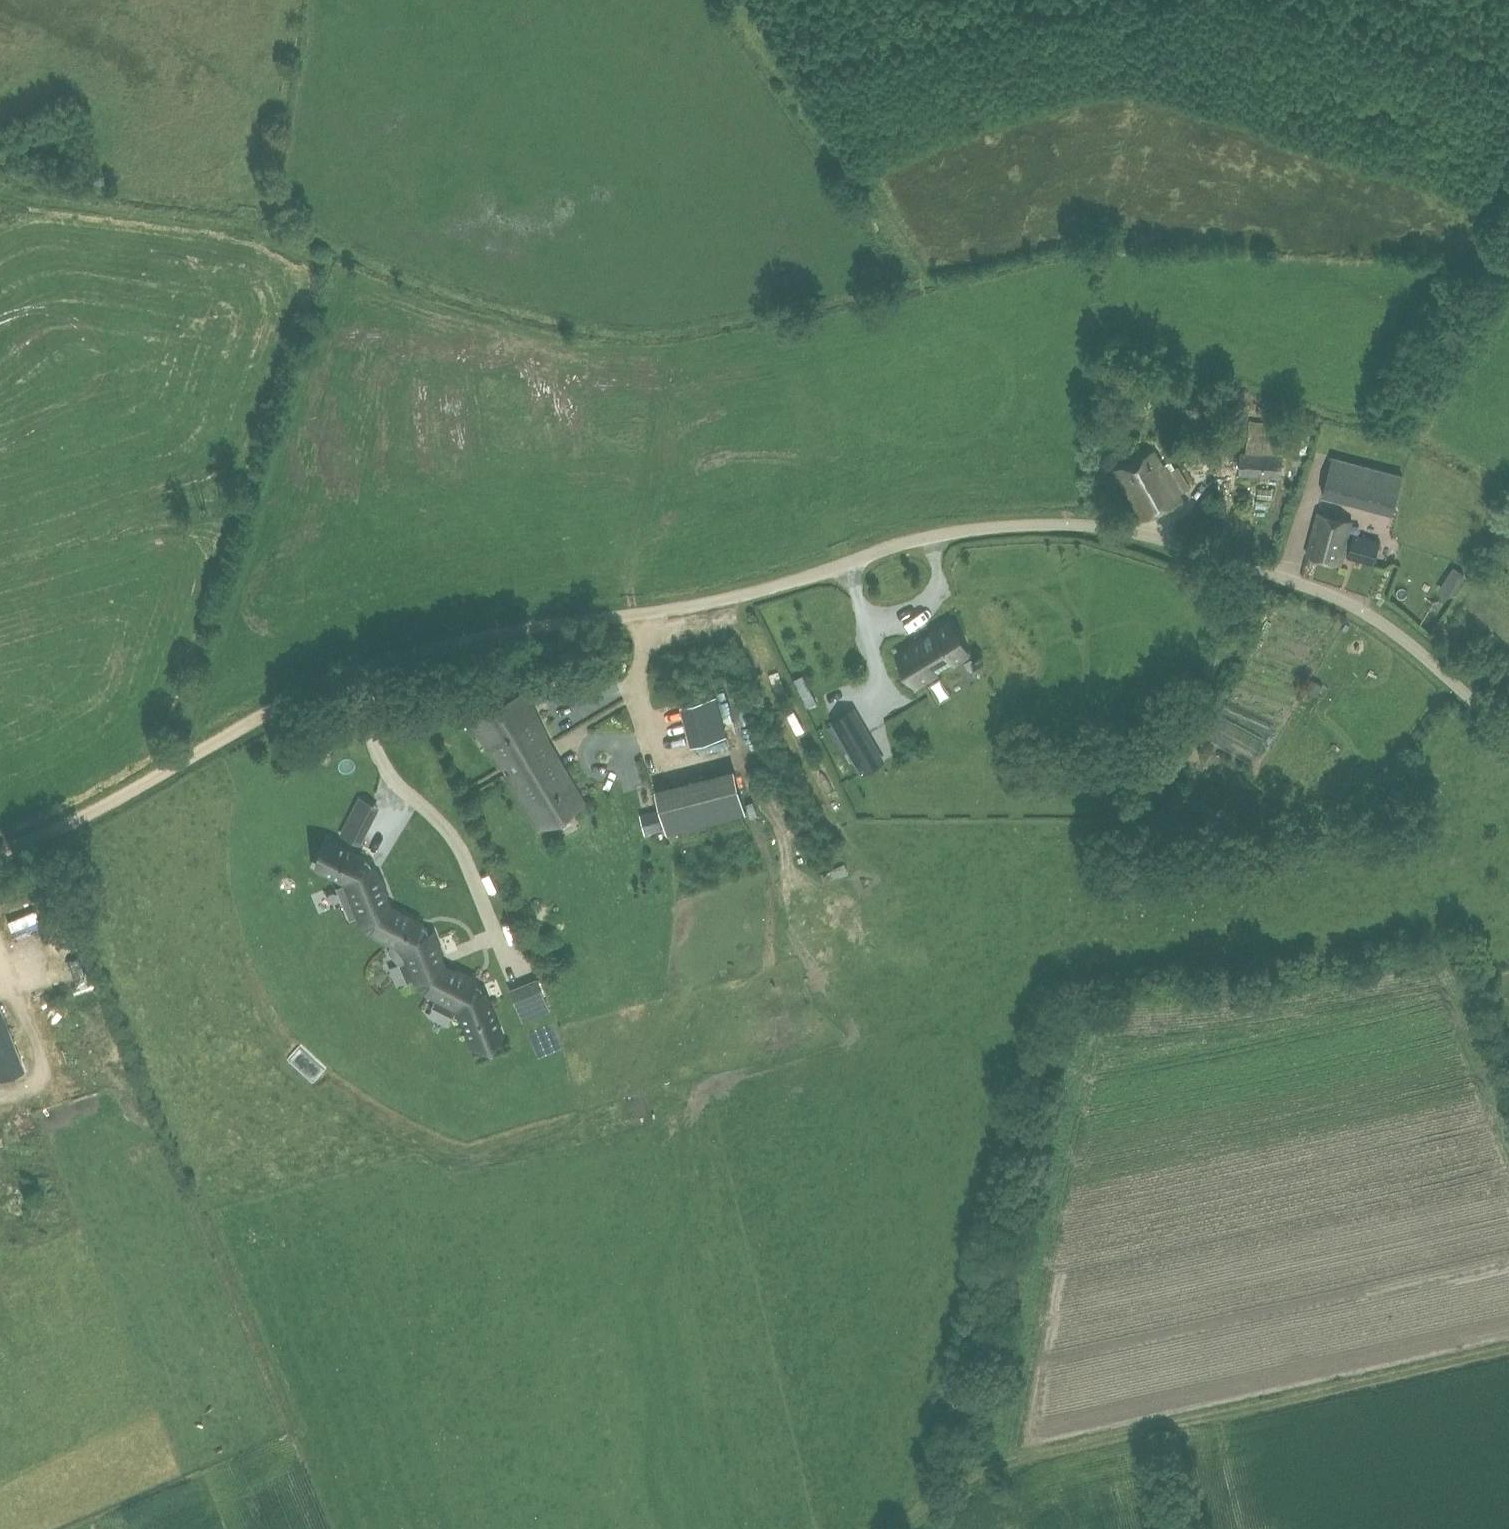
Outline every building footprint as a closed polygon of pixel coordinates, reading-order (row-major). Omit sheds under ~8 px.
[(1240,475),(1281,478),(1285,435),(1268,433),(1269,422),(1250,420),(1247,452),(1240,452),(1240,475)] [(1155,450),(1115,470),(1143,518),(1183,498),(1155,450)] [(1332,457),(1324,495),(1393,514),(1403,474),(1332,457)] [(1351,521),(1318,513),(1307,553),(1340,562),(1342,555),(1348,556),(1347,557),(1373,564),(1381,540),(1354,533),(1352,542),(1346,541),(1351,521)] [(969,652),(951,622),(898,654),(916,684),(969,652)] [(467,722),(501,768),(550,741),(527,687),(467,722)] [(715,695),(683,704),(693,743),(725,734),(715,695)] [(855,760),(874,749),(859,723),(840,734),(855,760)] [(586,802),(550,741),(501,768),(537,830),(586,802)] [(737,774),(659,794),(669,833),(747,813),(737,774)] [(361,842),(370,824),(350,814),(341,832),(361,842)] [(329,840),(316,865),(346,881),(361,919),(389,907),(379,874),(375,875),(369,860),(329,840)] [(388,951),(395,959),(406,955),(411,966),(419,987),(429,991),(442,966),(437,952),(440,950),(433,933),(429,934),(425,926),(389,907),(361,919),(365,928),(392,942),(388,951)] [(46,953),(47,963),(59,962),(57,921),(25,923),(27,954),(46,953)] [(77,934),(63,940),(79,974),(92,968),(77,934)] [(66,965),(40,972),(43,983),(69,975),(66,965)] [(457,969),(455,972),(442,966),(429,991),(457,1006),(473,1045),(500,1033),(480,985),(472,981),(474,977),(457,969)] [(528,973),(527,995),(546,996),(547,974),(528,973)] [(0,1077),(22,1069),(0,1011),(0,1076),(0,1077)]
